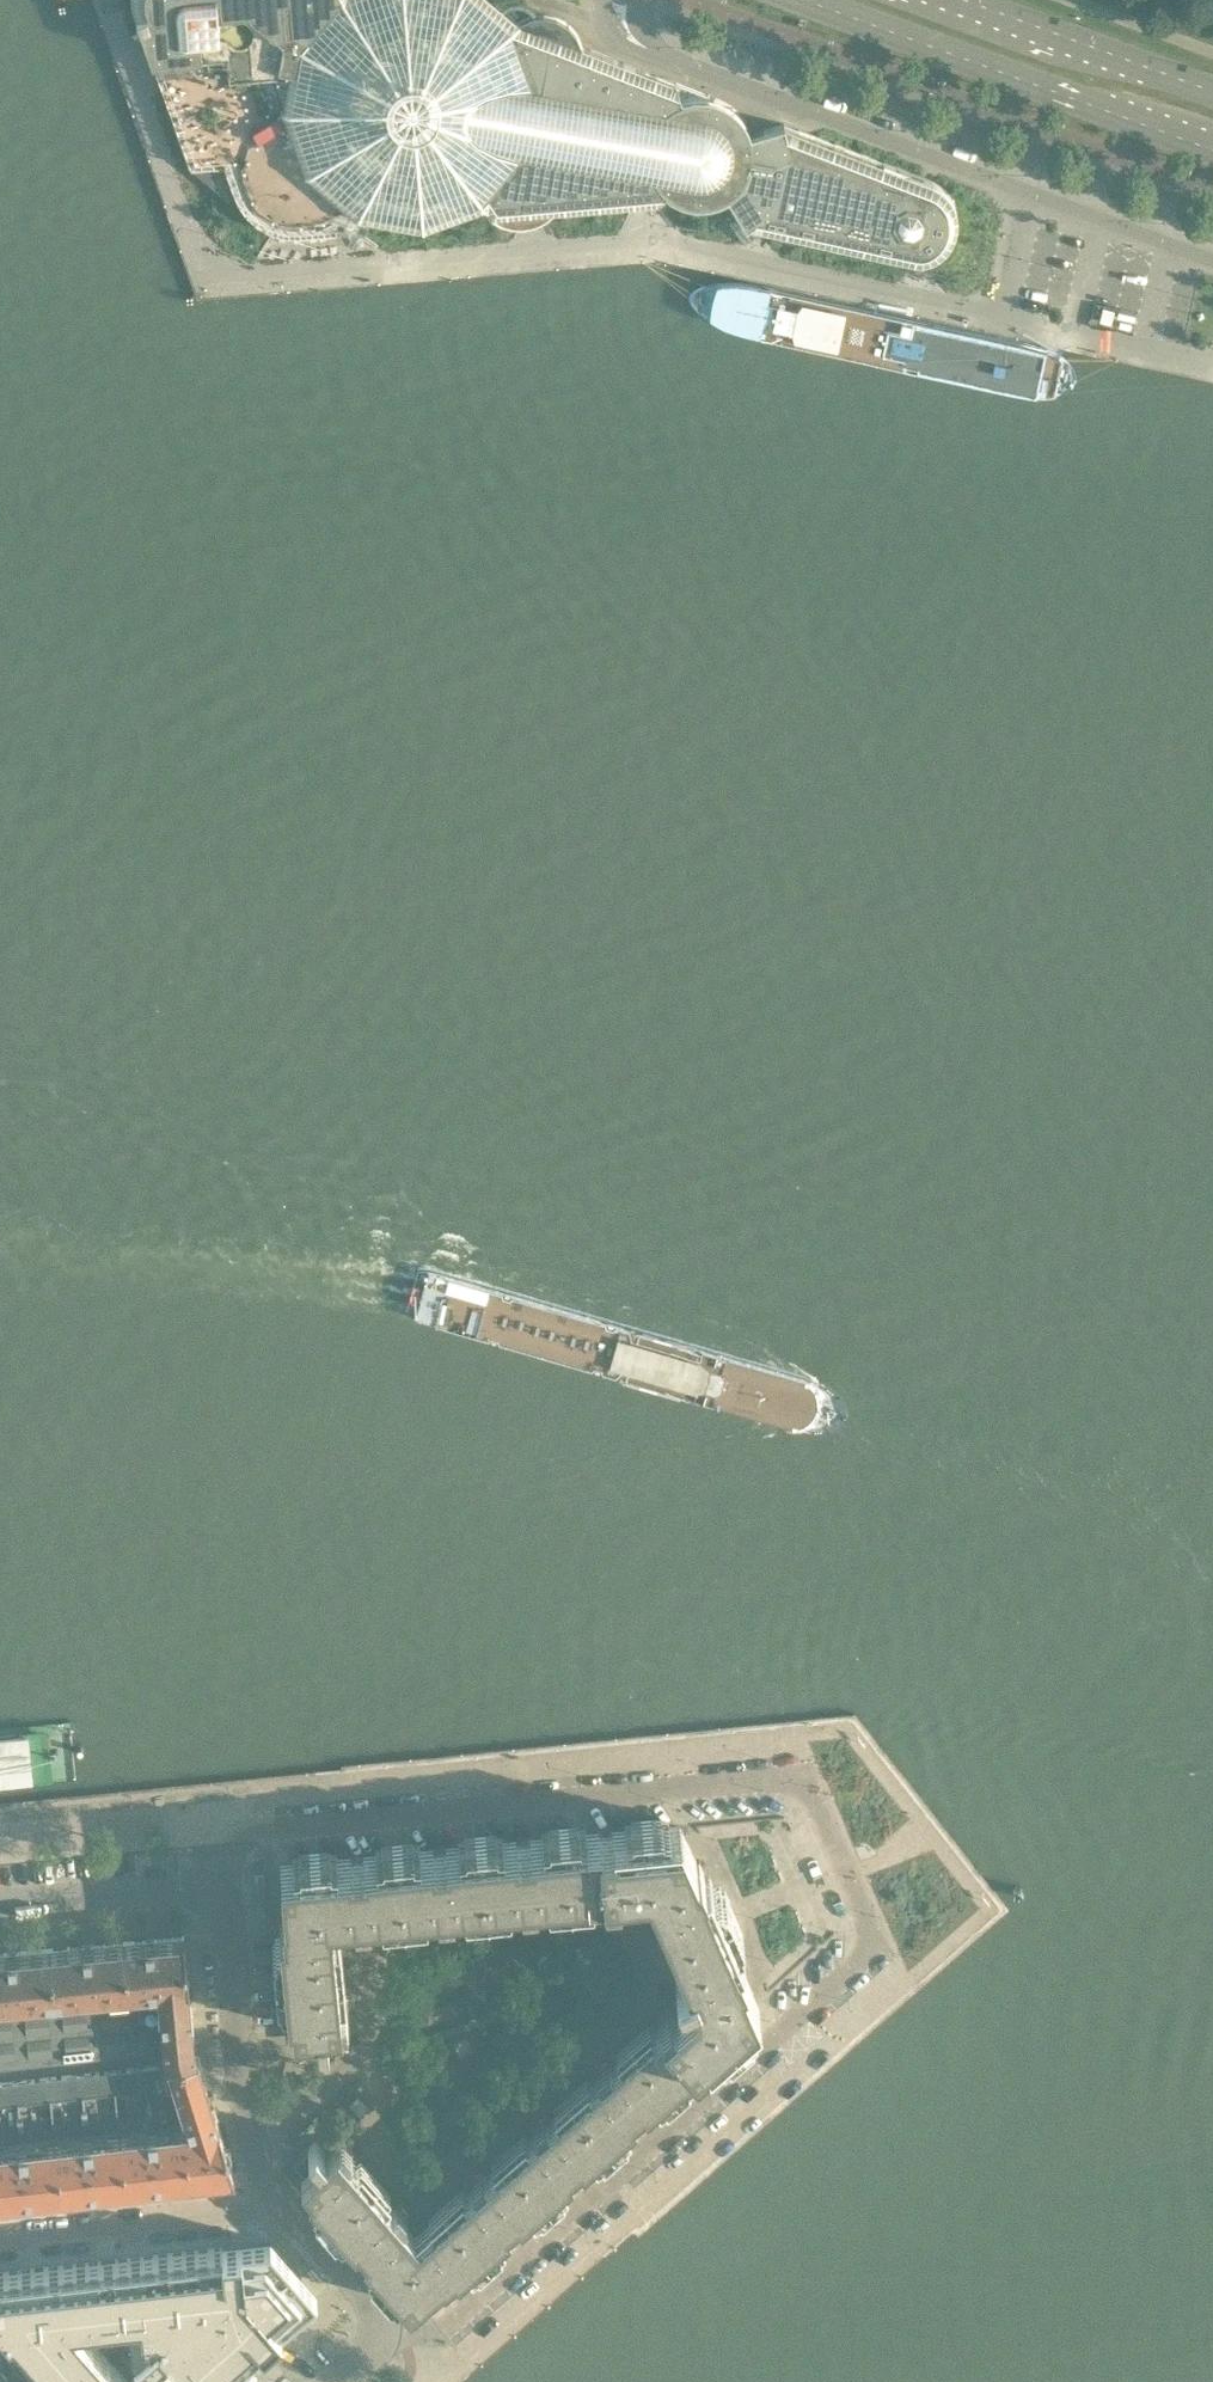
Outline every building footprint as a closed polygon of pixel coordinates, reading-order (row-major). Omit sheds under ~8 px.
[(729,105),(723,101),(718,98),(582,46),(574,30),(572,28),(571,26),(568,23),(566,21),(563,20),(561,18),(555,16),(550,14),(544,13),(536,14),(531,15),(516,21),(492,0),(131,0),(132,2),(132,4),(133,6),(152,60),(158,59),(195,162),(189,164),(190,167),(228,199),(237,192),(240,200),(244,207),(255,218),(266,225),(280,230),(290,232),(302,231),(319,230),(335,229),(342,228),(349,227),(357,214),(357,213),(421,224),(421,226),(423,225),(423,224),(425,223),(484,202),(490,212),(500,217),(511,220),(522,221),(533,218),(544,213),(552,206),(678,196),(684,198),(689,199),(695,200),(700,200),(706,199),(711,198),(717,197),(722,195),(727,192),(745,222),(912,258),(921,259),(930,257),(938,253),(944,247),(950,240),(954,232),(956,223),(956,214),(955,206),(953,202),(952,199),(950,196),(948,193),(946,190),(943,188),(941,185),(938,183),(935,181),(931,180),(783,123),(750,133),(747,126),(743,118),(742,117),(741,115),(739,112),(736,109),(733,107),(729,105)] [(717,2041),(750,2012),(758,2005),(757,2001),(742,1966),(744,1965),(738,1951),(742,1950),(727,1916),(713,1884),(708,1872),(704,1874),(698,1860),(696,1861),(679,1823),(611,1829),(612,1833),(599,1834),(599,1830),(564,1834),(564,1838),(569,1887),(603,1883),(603,1888),(618,1886),(618,1881),(646,1879),(649,1884),(658,1881),(662,1891),(659,1893),(674,1927),(679,1937),(685,1950),(679,1953),(686,1971),(674,1976),(678,1985),(690,1980),(695,1991),(673,2009),(670,2006),(659,2016),(662,2019),(611,2064),(607,2061),(596,2071),(599,2074),(548,2120),(545,2117),(534,2126),(533,2126),(536,2130),(485,2175),(482,2172),(471,2182),(474,2185),(422,2231),(429,2239),(419,2247),(409,2235),(408,2237),(397,2223),(402,2218),(405,2214),(396,2203),(392,2205),(348,2155),(351,2151),(341,2140),(338,2143),(337,2142),(325,2153),(315,2141),(307,2147),(308,2148),(302,2154),(301,2153),(286,2166),(302,2184),(303,2185),(308,2181),(311,2184),(309,2185),(310,2186),(307,2189),(354,2241),(356,2239),(365,2248),(362,2251),(371,2261),(409,2304),(412,2301),(412,2302),(442,2275),(443,2277),(455,2267),(457,2270),(467,2262),(510,2224),(507,2221),(517,2212),(520,2215),(530,2206),(572,2169),(570,2166),(580,2157),(582,2160),(592,2152),(635,2113),(633,2110),(642,2102),(645,2105),(688,2067),(698,2058),(695,2055),(705,2047),(707,2050),(717,2041)] [(569,1887),(564,1838),(564,1834),(529,1837),(529,1841),(516,1843),(516,1839),(445,1846),(445,1850),(433,1851),(432,1847),(375,1852),(362,1854),(363,1858),(350,1859),(350,1855),(280,1862),(280,1866),(279,1866),(283,1905),(281,1906),(282,1921),(279,1921),(287,2005),(291,2005),(291,2006),(293,2005),(293,2010),(287,2011),(289,2036),(309,2034),(309,2033),(317,2032),(317,2033),(327,2033),(326,2016),(341,2015),(341,2014),(345,2013),(344,1998),(339,1999),(331,1915),(321,1916),(319,1905),(335,1903),(335,1901),(352,1900),(352,1905),(353,1908),(354,1908),(355,1912),(369,1911),(369,1907),(436,1900),(437,1904),(452,1903),(452,1898),(520,1892),(521,1896),(535,1895),(536,1894),(535,1890),(569,1887)] [(193,2040),(188,1983),(183,1935),(123,1941),(134,2050),(151,2048),(163,2046),(166,2054),(167,2057),(197,2051),(196,2048),(193,2040)] [(134,2050),(123,1941),(48,1948),(59,2059),(134,2050)] [(48,1948),(0,1953),(0,2065),(59,2059),(48,1948)] [(217,2118),(207,2086),(197,2051),(167,2057),(169,2063),(154,2064),(152,2065),(111,2069),(119,2132),(151,2128),(186,2124),(217,2118)] [(119,2132),(111,2069),(81,2073),(93,2188),(124,2184),(119,2132)] [(78,2073),(47,2077),(60,2191),(93,2188),(81,2073),(78,2073)] [(47,2077),(15,2080),(28,2195),(60,2191),(47,2077)] [(0,2082),(0,2198),(28,2195),(15,2080),(1,2082),(0,2082)] [(357,2096),(349,2102),(358,2113),(366,2106),(357,2096)] [(234,2172),(227,2150),(217,2118),(186,2124),(151,2128),(119,2132),(124,2184),(234,2172)] [(270,2240),(0,2270),(0,2319),(54,2381),(215,2381),(316,2294),(270,2240)] [(1,2370),(0,2371),(0,2381),(12,2381),(1,2370)]
